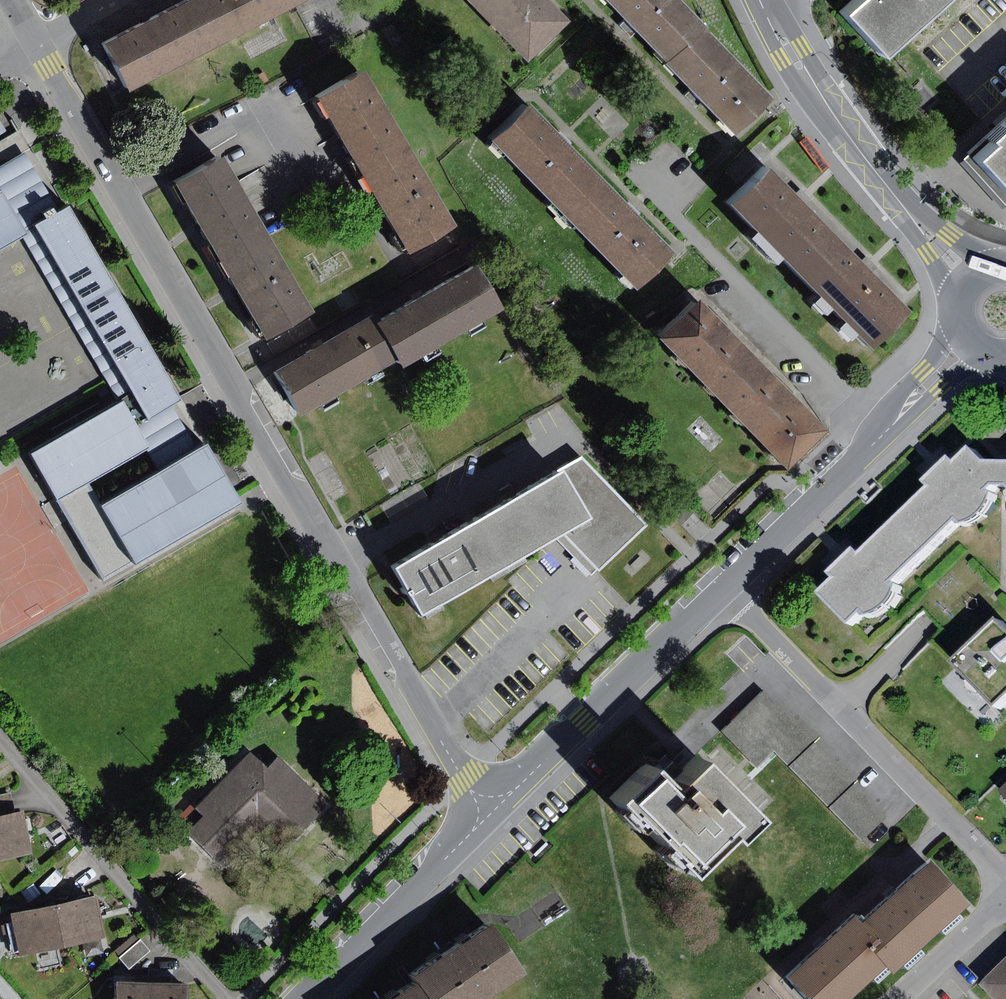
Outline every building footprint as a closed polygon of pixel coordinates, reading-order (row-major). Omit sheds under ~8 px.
[(192,0),(183,0),(151,16),(102,42),(125,87),(214,42),(192,0)] [(214,42),(295,0),(192,0),(214,42)] [(529,60),(571,19),(551,0),(470,0),(529,60)] [(699,24),(677,0),(607,0),(661,59),(699,24)] [(840,13),(880,56),(941,0),(854,0),(840,13)] [(699,24),(661,59),(728,131),(766,96),(730,57),(699,24)] [(335,133),(356,171),(404,145),(362,70),(315,96),(335,133)] [(264,72),(257,76),(262,84),(269,80),(264,72)] [(560,209),(596,175),(563,141),(527,103),(491,138),(560,209)] [(979,137),(987,146),(974,157),(1005,194),(1005,113),(979,137)] [(448,227),(404,145),(356,171),(371,200),(400,253),(448,227)] [(196,227),(216,262),(265,235),(221,156),(172,183),(196,227)] [(0,174),(0,195),(7,191),(33,234),(25,239),(123,404),(151,450),(165,474),(203,452),(175,404),(150,419),(37,229),(62,214),(28,157),(0,174)] [(796,274),(834,238),(800,202),(766,166),(728,201),(796,274)] [(596,175),(560,209),(633,285),(669,250),(631,210),(596,175)] [(25,239),(33,234),(7,191),(0,195),(0,254),(25,239)] [(186,401),(74,208),(62,214),(37,229),(150,419),(175,404),(186,401)] [(310,315),(265,235),(216,262),(230,288),(260,342),(310,315)] [(834,238),(796,274),(864,347),(903,311),(864,270),(834,238)] [(406,363),(501,308),(477,266),(421,299),(381,321),(401,356),(406,363)] [(720,401),(759,362),(728,331),(695,297),(656,336),(720,401)] [(401,356),(381,321),(377,313),(318,347),(275,372),(299,415),(401,356)] [(759,362),(720,401),(785,467),(824,428),(792,396),(759,362)] [(123,404),(34,454),(61,501),(106,581),(244,503),(211,445),(203,452),(165,474),(103,505),(91,483),(151,450),(123,404)] [(895,523),(928,554),(958,521),(962,525),(976,520),(991,503),(992,495),(987,493),(993,487),(999,487),(1000,464),(985,464),(971,449),(956,464),(951,458),(940,469),(924,485),(929,490),(895,523)] [(601,570),(648,525),(583,457),(557,472),(584,519),(564,530),(601,570)] [(557,472),(471,522),(498,568),(526,552),(555,535),(564,530),(584,519),(557,472)] [(498,568),(471,522),(390,569),(417,615),(490,573),(498,568)] [(928,554),(895,523),(861,557),(856,552),(845,563),(832,576),(837,581),(821,596),(850,624),(862,612),(868,618),(884,611),(905,587),(901,584),(928,554)] [(601,570),(564,530),(555,535),(595,576),(601,570)] [(498,568),(490,573),(497,584),(532,563),(526,552),(498,568)] [(1005,691),(1005,631),(993,618),(948,662),(991,705),(1005,691)] [(859,838),(883,815),(756,686),(715,726),(752,764),(769,747),(859,838)] [(189,833),(227,869),(259,835),(280,855),(329,805),(279,758),(268,768),(251,752),(197,809),(205,817),(189,833)] [(727,838),(750,816),(693,760),(669,784),(645,761),(607,799),(681,873),(722,833),(727,838)] [(998,790),(1005,799),(1005,782),(998,790)] [(16,815),(12,792),(0,795),(0,819),(16,815)] [(0,819),(0,862),(35,855),(27,814),(16,815),(0,819)] [(885,966),(958,901),(924,862),(850,927),(881,961),(885,966)] [(99,897),(56,905),(65,948),(108,940),(99,897)] [(65,948),(56,905),(13,913),(22,957),(65,948)] [(518,970),(484,919),(405,971),(412,981),(424,998),(474,998),(518,970)] [(780,978),(798,998),(837,998),(881,961),(850,927),(845,921),(780,978)] [(142,940),(121,959),(130,970),(151,951),(142,940)] [(980,985),(994,998),(1005,998),(1005,959),(980,985)] [(412,981),(384,998),(424,998),(412,981)] [(155,985),(120,983),(119,998),(154,998),(155,985)] [(155,985),(154,998),(190,998),(190,986),(155,985)]
